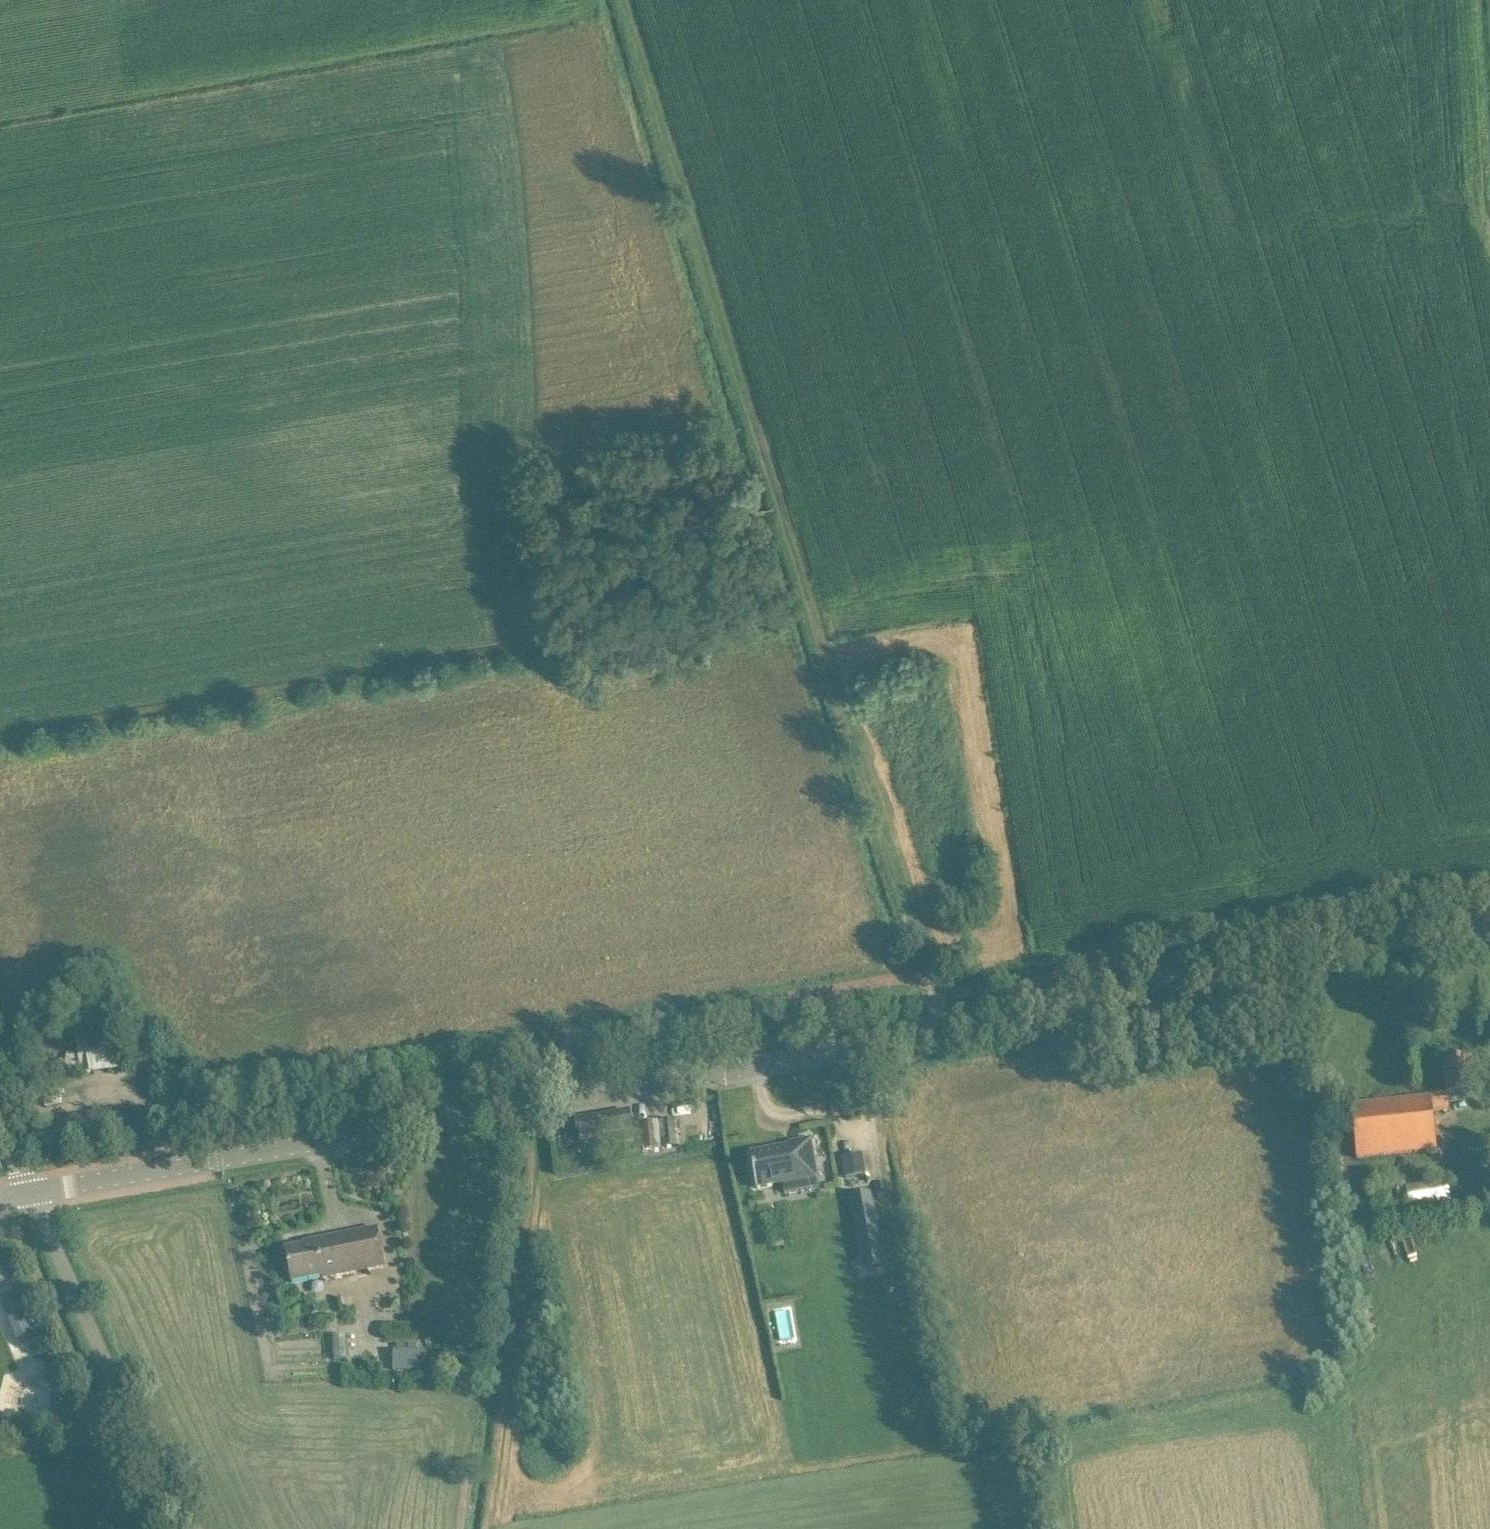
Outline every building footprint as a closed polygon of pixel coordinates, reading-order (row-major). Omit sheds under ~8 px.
[(100,1075),(99,1062),(110,1061),(110,1045),(86,1045),(87,1076),(100,1075)] [(127,1061),(115,1057),(111,1070),(123,1074),(127,1061)] [(1447,1094),(1476,1091),(1472,1058),(1442,1062),(1446,1094),(1447,1094)] [(1447,1094),(1446,1094),(1351,1105),(1357,1158),(1437,1149),(1432,1111),(1448,1109),(1447,1094)] [(634,1140),(629,1111),(576,1120),(579,1140),(613,1134),(615,1144),(634,1140)] [(638,1123),(641,1151),(661,1149),(679,1148),(676,1119),(638,1123)] [(820,1187),(811,1138),(788,1143),(789,1146),(750,1153),(757,1188),(783,1183),(785,1193),(820,1187)] [(862,1155),(843,1158),(846,1177),(865,1174),(862,1155)] [(567,1178),(579,1176),(576,1159),(564,1161),(567,1178)] [(1444,1183),(1404,1188),(1407,1207),(1446,1202),(1444,1183)] [(870,1195),(851,1198),(861,1252),(879,1249),(870,1195)] [(285,1249),(292,1282),(322,1276),(323,1279),(386,1267),(378,1228),(315,1240),(316,1242),(285,1249)] [(20,1304),(6,1310),(20,1343),(33,1337),(20,1304)] [(341,1338),(342,1361),(354,1361),(353,1338),(341,1338)] [(395,1351),(394,1371),(421,1371),(422,1352),(395,1351)]
